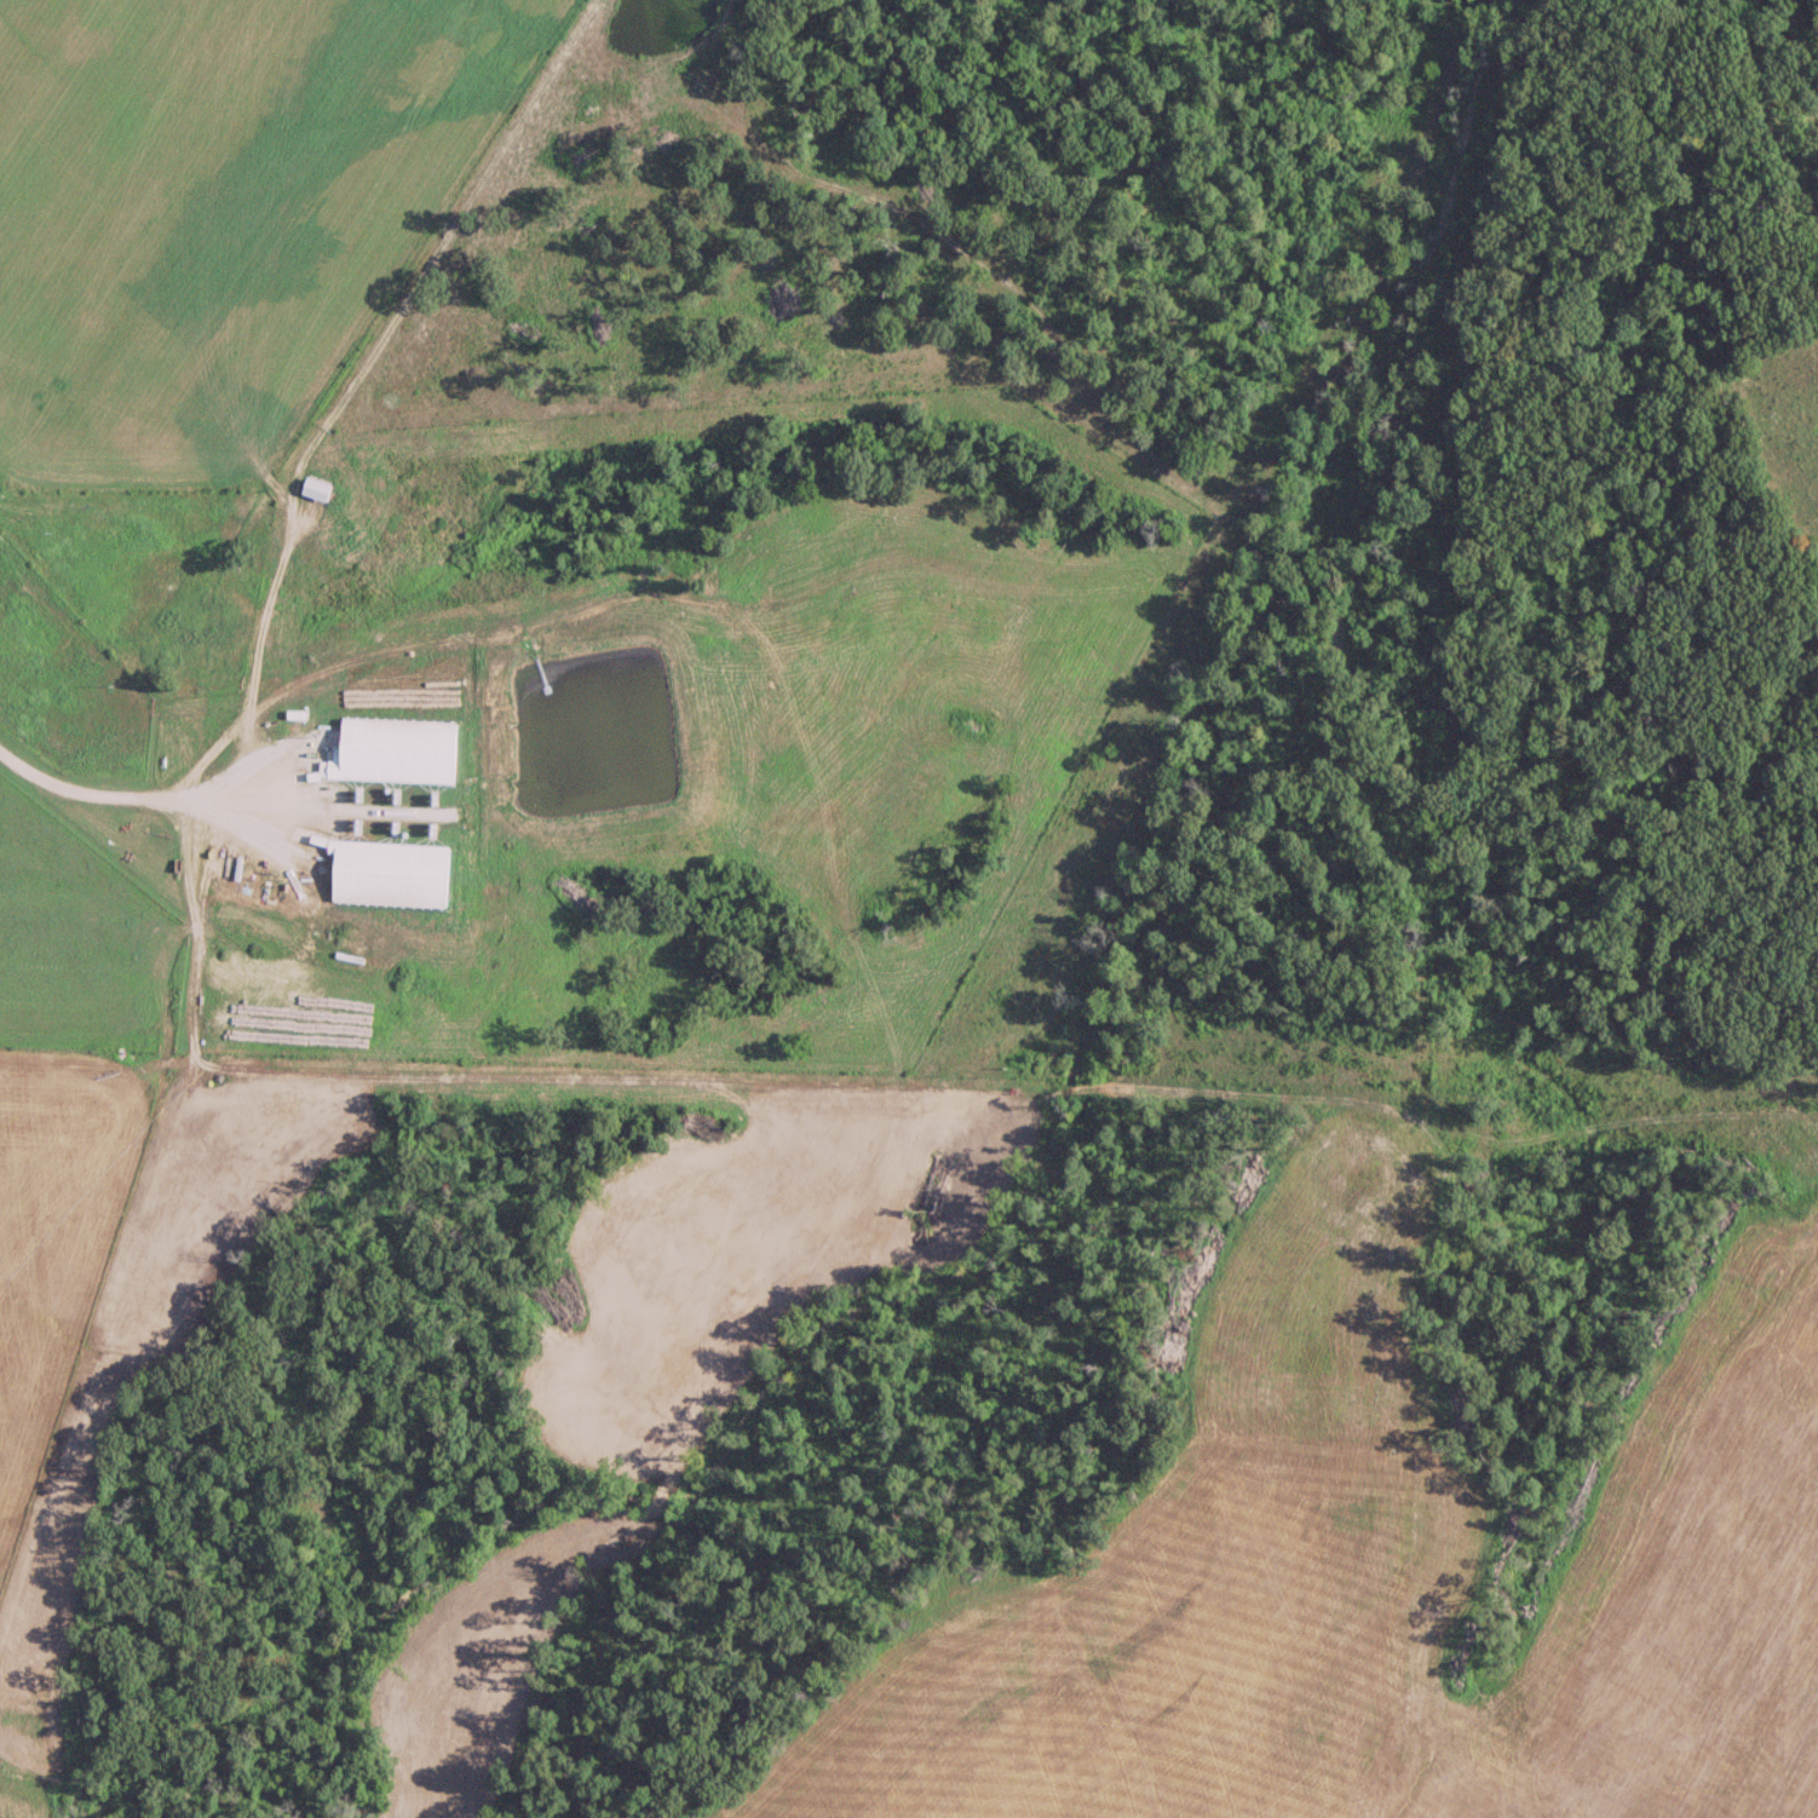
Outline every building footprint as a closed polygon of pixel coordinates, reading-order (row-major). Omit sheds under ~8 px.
[(456,783),(458,721),(341,718),(340,748),(329,748),(329,761),(319,761),(318,779),(456,783)] [(451,845),(327,840),(327,853),(334,854),(332,902),(449,907),(451,845)]
